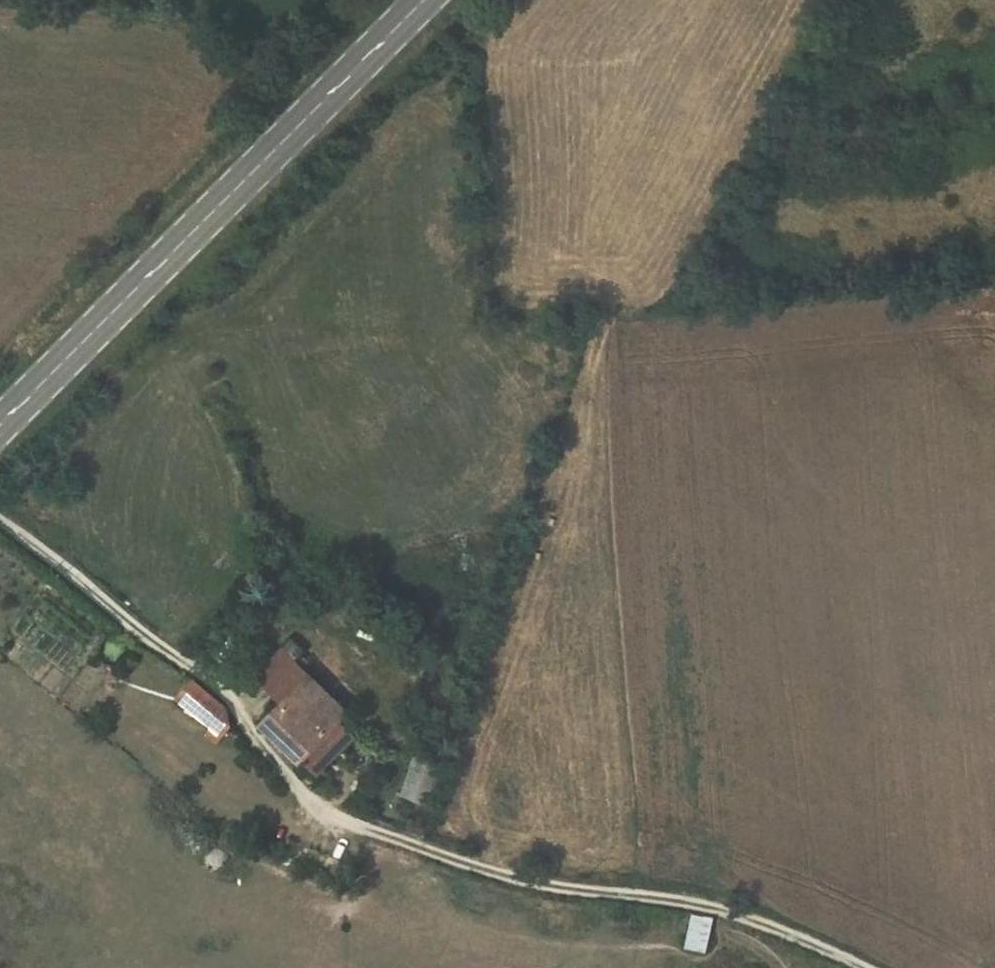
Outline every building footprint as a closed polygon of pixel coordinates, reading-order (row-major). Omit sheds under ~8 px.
[(256,651),(269,663),(289,636),(276,625),(256,651)] [(331,670),(289,636),(269,663),(249,688),(289,722),(293,716),(316,735),(349,695),(326,677),(331,670)] [(162,683),(140,710),(176,737),(187,745),(201,726),(197,709),(162,683)] [(187,745),(176,737),(172,743),(182,751),(187,745)]
